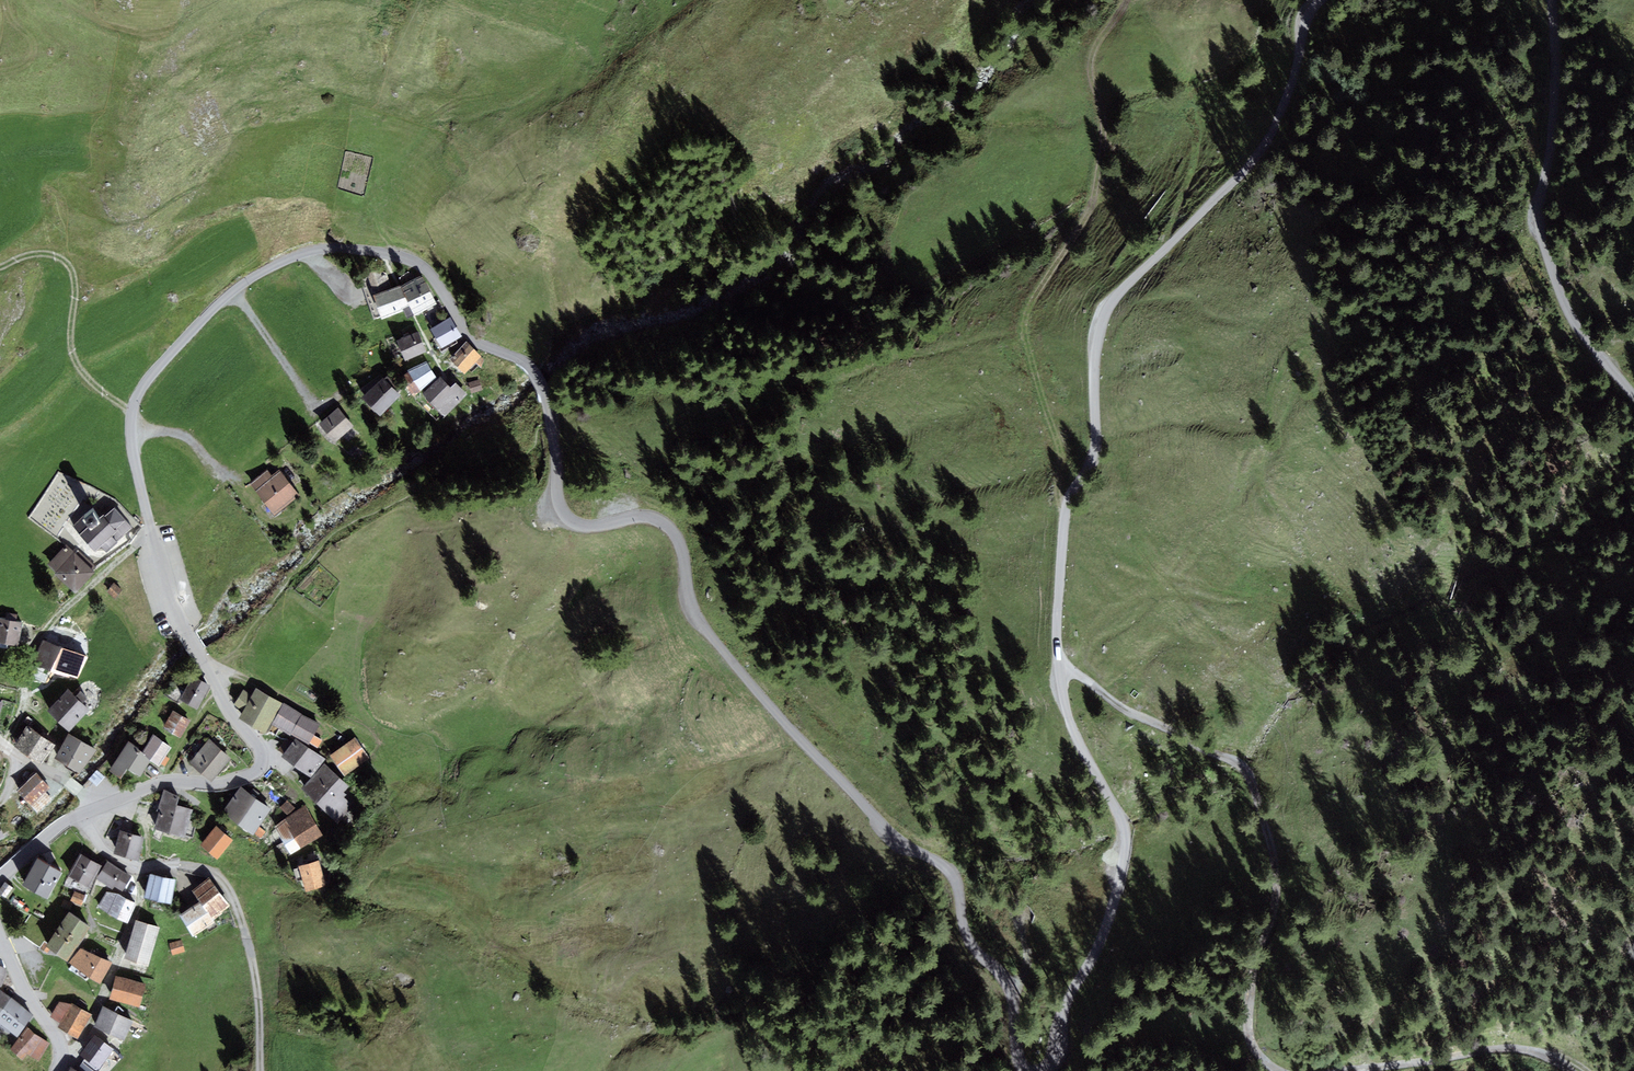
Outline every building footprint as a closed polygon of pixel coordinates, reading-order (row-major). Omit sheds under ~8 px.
[(386,270),(369,277),(387,320),(413,308),(416,316),(423,313),(438,307),(426,278),(394,291),(386,270)] [(438,307),(423,313),(446,349),(464,339),(446,307),(440,311),(438,307)] [(419,333),(400,341),(409,362),(429,354),(419,333)] [(469,374),(484,358),(468,343),(453,360),(469,374)] [(440,381),(430,364),(412,372),(416,377),(412,381),(421,396),(440,381)] [(385,417),(404,397),(385,379),(367,400),(385,417)] [(454,389),(444,379),(427,396),(449,418),(471,397),(459,385),(454,389)] [(482,382),(471,385),(474,394),(485,391),(482,382)] [(356,429),(340,410),(321,425),(337,445),(356,429)] [(270,473),(254,486),(279,517),(303,498),(283,472),(275,479),(270,473)] [(106,519),(95,509),(76,528),(100,553),(104,548),(111,555),(121,544),(116,539),(121,534),(106,519)] [(116,510),(106,519),(121,534),(116,539),(121,544),(136,530),(116,510)] [(79,594),(100,571),(80,553),(78,555),(69,547),(50,568),(79,594)] [(2,620),(0,629),(0,644),(22,648),(26,624),(2,620)] [(87,660),(51,645),(48,654),(42,667),(71,679),(72,675),(79,678),(87,660)] [(201,711),(213,688),(194,678),(182,701),(201,711)] [(94,713),(71,690),(50,711),(73,734),(94,713)] [(285,705),(259,691),(243,719),(269,733),(274,725),(285,705)] [(322,726),(285,705),(274,725),(320,750),(325,741),(317,736),(322,726)] [(193,723),(175,712),(165,728),(183,739),(193,723)] [(58,747),(33,730),(20,751),(45,767),(58,747)] [(95,750),(71,736),(58,759),(82,773),(95,750)] [(144,754),(155,762),(163,767),(175,750),(157,737),(144,754)] [(314,778),(327,760),(298,739),(285,758),(314,778)] [(371,760),(357,740),(333,757),(347,777),(371,760)] [(233,760),(211,742),(192,764),(214,783),(233,760)] [(144,754),(131,745),(112,771),(124,780),(132,770),(144,778),(155,762),(144,754)] [(352,788),(327,765),(304,789),(340,823),(355,807),(345,798),(348,795),(346,793),(352,788)] [(50,788),(35,772),(17,790),(32,805),(50,788)] [(106,779),(98,773),(91,782),(99,789),(106,779)] [(274,810),(243,787),(226,811),(263,838),(267,832),(261,828),(274,810)] [(187,836),(195,811),(179,806),(182,797),(165,791),(159,808),(163,809),(158,827),(187,836)] [(297,809),(289,802),(281,810),(289,817),(297,809)] [(324,836),(307,808),(277,826),(294,854),(324,836)] [(0,826),(0,842),(8,838),(1,826),(0,826)] [(236,841),(219,827),(204,845),(222,859),(236,841)] [(148,837),(124,831),(117,853),(142,860),(148,837)] [(105,866),(83,854),(70,875),(93,888),(105,866)] [(64,870),(41,858),(27,883),(51,896),(64,870)] [(320,861),(302,866),(309,891),(327,887),(320,861)] [(131,883),(108,868),(101,878),(124,893),(131,883)] [(179,880),(152,875),(147,897),(174,904),(179,880)] [(233,906),(212,877),(195,889),(205,901),(217,918),(233,906)] [(7,883),(0,893),(0,896),(7,901),(15,889),(7,883)] [(74,897),(84,900),(86,892),(75,890),(74,897)] [(126,922),(135,903),(117,893),(106,891),(97,908),(126,922)] [(217,918),(205,901),(184,914),(196,934),(217,923),(217,918)] [(94,926),(72,911),(50,943),(71,958),(94,926)] [(162,927),(139,920),(127,958),(151,965),(162,927)] [(184,942),(171,945),(174,957),(186,954),(184,942)] [(103,982),(114,962),(83,949),(73,963),(103,982)] [(0,966),(0,989),(3,991),(12,971),(0,966)] [(149,985),(119,977),(113,998),(143,1006),(149,985)] [(21,1037),(28,1027),(36,1016),(3,991),(0,989),(0,1022),(21,1037)] [(80,1038),(93,1015),(76,1004),(61,1004),(53,1017),(64,1023),(61,1027),(80,1038)] [(135,1023),(106,1008),(97,1026),(125,1041),(135,1023)] [(40,1061),(52,1044),(28,1027),(21,1037),(12,1050),(26,1059),(30,1054),(40,1061)] [(112,1049),(96,1037),(86,1052),(101,1063),(112,1049)]
